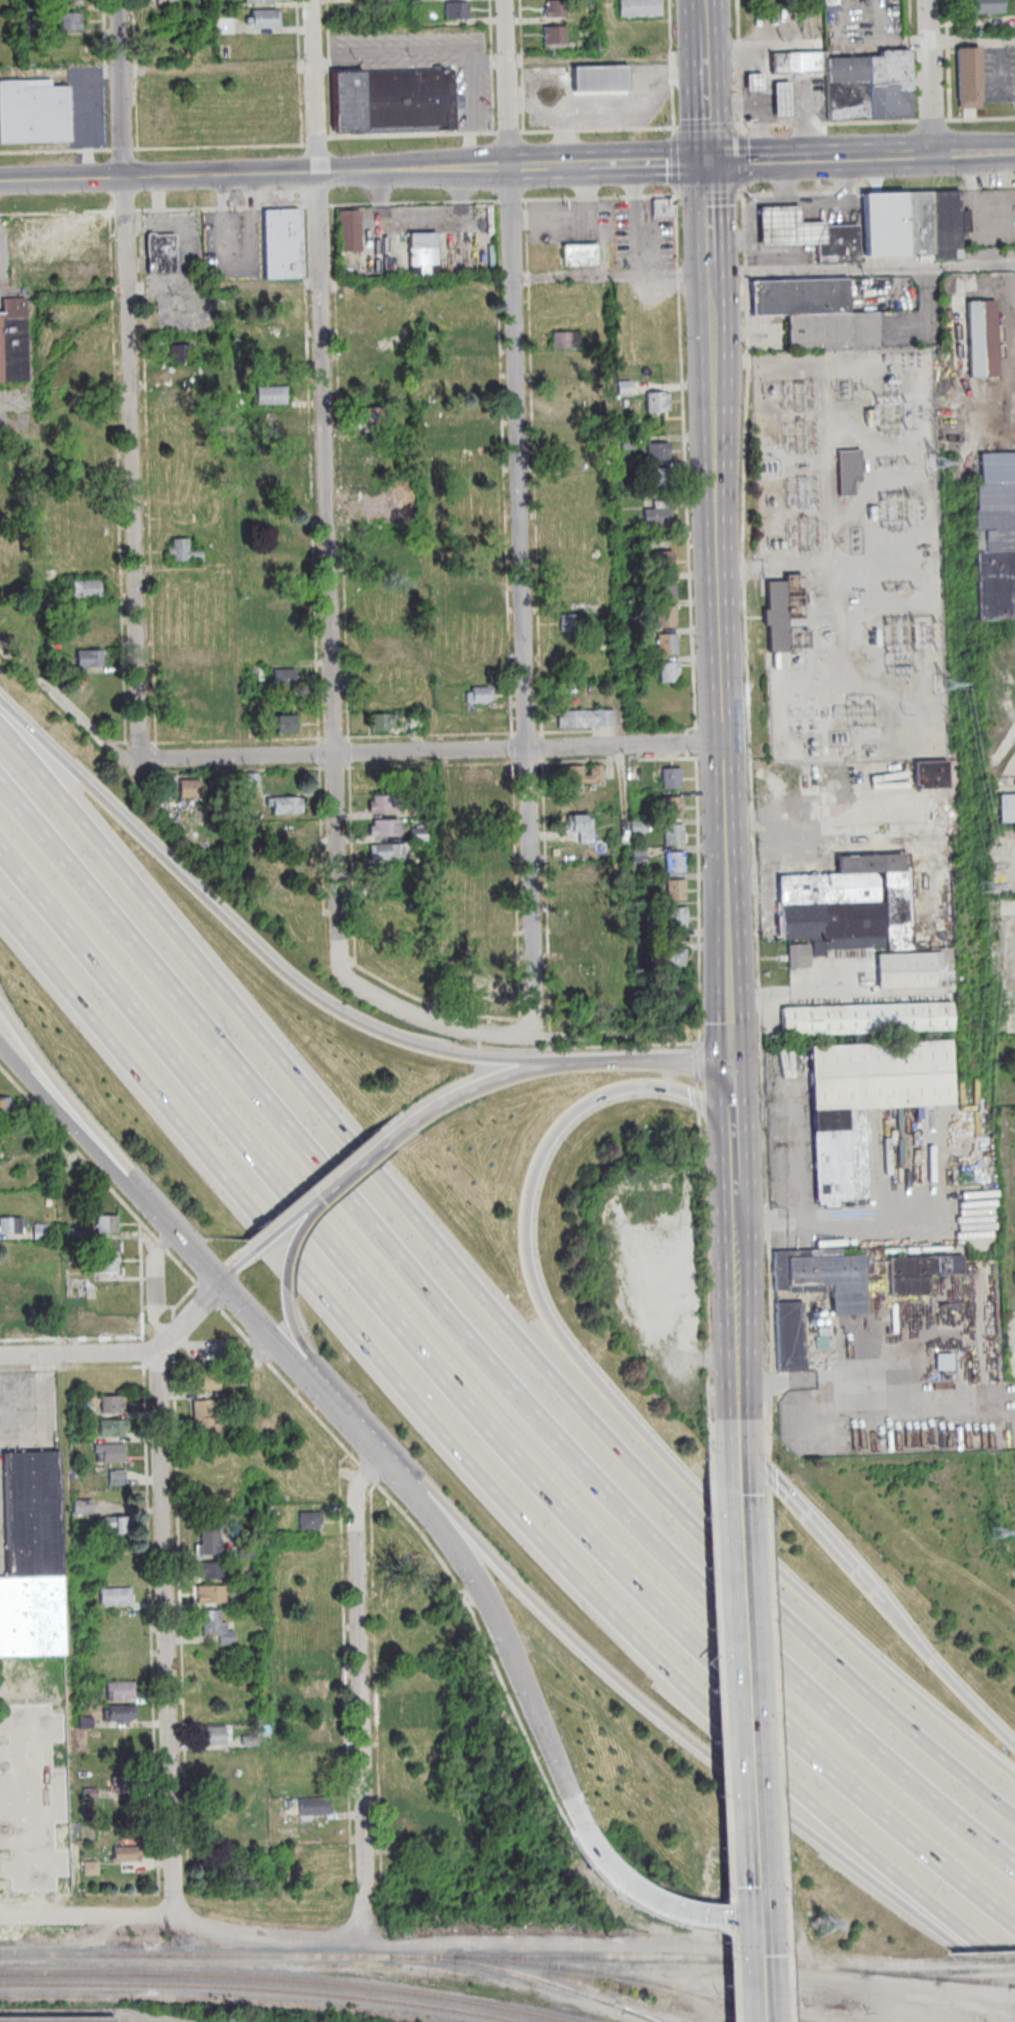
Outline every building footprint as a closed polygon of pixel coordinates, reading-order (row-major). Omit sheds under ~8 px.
[(548,8),(548,0),(568,0),(568,16),(546,17),(545,8),(548,8)] [(620,17),(620,0),(662,0),(662,16),(620,17)] [(970,13),(969,0),(1003,0),(1004,12),(970,13)] [(446,3),(469,2),(469,19),(447,19),(446,3)] [(276,10),(276,11),(280,11),(280,26),(276,26),(276,28),(253,28),(252,24),(248,24),(248,18),(252,18),(252,10),(276,10)] [(62,31),(61,13),(82,13),(83,30),(62,31)] [(236,33),(221,33),(220,18),(236,18),(236,33)] [(545,28),(567,27),(567,44),(545,44),(545,28)] [(957,48),(980,47),(982,109),(959,109),(957,48)] [(869,81),(868,56),(881,56),(881,50),(909,49),(911,90),(912,118),(870,119),(869,81)] [(827,58),(827,72),(772,74),(771,54),(827,52),(827,58)] [(827,58),(868,56),(869,81),(828,82),(827,72),(827,58)] [(454,131),(439,131),(439,133),(334,135),(333,72),(435,70),(435,66),(442,65),(442,69),(453,68),(454,97),(464,97),(464,110),(454,110),(454,131)] [(573,92),(573,67),(628,66),(629,91),(573,92)] [(747,75),(762,74),(763,90),(747,91),(747,75)] [(71,141),(0,143),(0,81),(51,80),(51,87),(69,86),(71,141)] [(774,83),(791,82),(791,104),(792,116),(775,117),(775,105),(774,83)] [(865,255),(934,254),(934,258),(961,257),(961,235),(969,235),(968,209),(959,209),(959,190),(864,192),(865,255)] [(653,218),(653,199),(674,199),(674,218),(653,218)] [(826,244),(826,222),(800,222),(799,205),(759,206),(760,246),(826,244)] [(261,209),(264,278),(302,276),(301,211),(298,208),(261,209)] [(339,253),(338,211),(360,210),(361,252),(339,253)] [(22,214),(22,261),(107,260),(106,213),(22,214)] [(817,264),(816,226),(858,225),(859,263),(817,264)] [(148,273),(147,235),(148,234),(153,233),(155,235),(174,235),(175,272),(148,273)] [(410,233),(438,233),(439,274),(411,275),(410,233)] [(564,246),(598,245),(599,265),(565,266),(564,246)] [(849,312),(848,279),(751,282),(753,316),(787,315),(849,312)] [(25,299),(0,300),(0,383),(28,382),(25,299)] [(967,377),(999,376),(997,300),(966,301),(967,377)] [(787,315),(789,349),(878,347),(877,312),(849,312),(787,315)] [(554,333),(581,332),(581,349),(554,350),(554,333)] [(190,342),(168,342),(168,360),(190,360),(190,342)] [(170,363),(169,346),(180,345),(180,363),(195,362),(195,382),(167,383),(166,363),(170,363)] [(618,396),(618,382),(632,381),(632,396),(618,396)] [(258,405),(257,388),(286,387),(287,405),(258,405)] [(664,394),(669,394),(670,411),(664,411),(664,413),(647,413),(646,393),(664,392),(664,394)] [(362,408),(385,408),(385,423),(363,424),(362,408)] [(621,450),(621,439),(635,438),(636,449),(621,450)] [(649,460),(648,444),(669,443),(669,460),(649,460)] [(839,450),(861,449),(863,482),(856,482),(856,494),(841,495),(839,450)] [(981,455),(982,484),(975,484),(976,511),(974,511),(975,533),(1014,531),(1014,454),(981,455)] [(653,490),(652,469),(669,468),(670,489),(653,490)] [(8,505),(8,487),(0,487),(0,505),(8,505)] [(644,510),(672,509),(673,526),(644,527),(644,510)] [(270,545),(269,529),(290,528),(291,545),(270,545)] [(975,533),(1014,531),(1014,551),(977,553),(975,533)] [(655,545),(642,545),(642,535),(654,534),(655,545)] [(172,557),(167,557),(167,548),(172,548),(172,540),(189,540),(189,552),(202,551),(203,561),(172,562),(172,557)] [(239,541),(254,540),(255,551),(239,551),(239,541)] [(977,553),(1014,551),(1014,620),(979,621),(977,553)] [(655,553),(673,552),(674,572),(656,573),(655,553)] [(655,580),(675,579),(676,599),(656,600),(655,580)] [(786,580),(789,651),(771,652),(768,581),(786,580)] [(73,598),(73,582),(100,581),(101,598),(73,598)] [(657,628),(656,607),(677,606),(677,627),(657,628)] [(561,615),(581,614),(582,632),(561,632),(561,615)] [(658,635),(677,634),(677,655),(658,656),(658,635)] [(76,651),(101,650),(102,668),(77,668),(76,651)] [(626,669),(625,660),(639,659),(640,668),(626,669)] [(661,683),(660,664),(679,663),(679,675),(678,675),(678,682),(661,683)] [(274,687),(274,670),(295,670),(296,686),(274,687)] [(472,703),(472,689),(489,688),(489,703),(472,703)] [(563,712),(614,710),(614,727),(558,729),(558,718),(563,717),(563,712)] [(371,732),(371,715),(396,714),(397,730),(390,730),(390,732),(371,732)] [(423,729),(423,715),(411,715),(411,729),(423,729)] [(276,734),(275,717),(294,716),(295,734),(276,734)] [(948,787),(948,760),(914,760),(914,787),(948,787)] [(581,784),(581,788),(574,788),(574,784),(566,784),(565,767),(583,767),(583,776),(590,776),(590,769),(593,769),(593,767),(602,766),(602,783),(581,784)] [(681,789),(663,790),(662,769),(681,769),(681,789)] [(211,778),(178,778),(178,797),(211,797),(211,778)] [(302,796),(269,796),(269,812),(302,812),(302,796)] [(373,796),(398,796),(398,813),(369,813),(369,802),(373,802),(373,796)] [(1000,824),(1014,824),(1014,797),(999,797),(1000,824)] [(665,819),(664,798),(682,798),(683,819),(665,819)] [(201,819),(201,805),(179,805),(179,819),(201,819)] [(413,817),(413,805),(426,805),(426,816),(413,817)] [(586,820),(593,820),(593,843),(580,843),(579,833),(571,834),(570,817),(585,816),(586,820)] [(370,838),(370,827),(373,827),(373,821),(399,821),(399,837),(370,838)] [(631,833),(631,823),(646,822),(646,833),(631,833)] [(685,845),(665,846),(664,826),(684,825),(685,845)] [(411,842),(411,829),(427,829),(427,842),(411,842)] [(846,833),(847,855),(837,855),(837,874),(779,874),(780,935),(822,935),(822,949),(952,947),(950,831),(846,833)] [(369,860),(369,847),(404,845),(404,859),(369,860)] [(647,861),(632,862),(632,851),(647,851),(647,861)] [(666,874),(666,853),(684,853),(685,873),(666,874)] [(667,902),(666,882),(685,881),(685,901),(667,902)] [(668,929),(667,910),(685,909),(686,929),(668,929)] [(681,952),(681,949),(686,949),(687,963),(685,963),(685,970),(661,971),(660,953),(681,952)] [(788,967),(808,967),(808,952),(788,952),(788,967)] [(877,954),(878,991),(935,989),(934,962),(944,962),(943,952),(877,954)] [(782,1037),(781,1010),(953,1004),(954,1031),(782,1037)] [(812,1112),(810,1048),(950,1042),(953,1106),(864,1110),(812,1112)] [(17,1113),(0,1113),(0,1098),(11,1098),(11,1106),(17,1106),(17,1113)] [(864,1110),(868,1201),(839,1202),(839,1209),(824,1210),(824,1206),(818,1207),(818,1202),(815,1202),(812,1112),(864,1110)] [(97,1218),(118,1217),(118,1234),(98,1235),(97,1218)] [(23,1236),(0,1236),(0,1220),(22,1219),(22,1220),(26,1220),(26,1227),(23,1227),(23,1236)] [(35,1226),(48,1225),(49,1240),(35,1240),(35,1226)] [(67,1230),(84,1229),(84,1239),(67,1240),(67,1230)] [(0,1241),(0,1258),(14,1258),(14,1241),(0,1241)] [(773,1251),(773,1291),(827,1291),(827,1313),(865,1313),(864,1250),(773,1251)] [(100,1254),(119,1254),(119,1274),(101,1274),(100,1254)] [(962,1256),(962,1276),(928,1276),(929,1298),(890,1298),(889,1257),(962,1256)] [(66,1335),(80,1335),(80,1295),(66,1295),(66,1335)] [(775,1301),(776,1371),(803,1371),(803,1301),(775,1301)] [(98,1316),(98,1311),(85,1311),(85,1333),(122,1333),(122,1316),(98,1316)] [(952,1352),(935,1352),(935,1370),(952,1370),(952,1352)] [(193,1374),(220,1374),(221,1392),(194,1392),(193,1374)] [(214,1393),(229,1392),(230,1400),(215,1400),(214,1393)] [(101,1398),(123,1397),(123,1415),(102,1415),(101,1398)] [(193,1403),(213,1402),(213,1419),(194,1420),(193,1403)] [(125,1433),(125,1438),(100,1439),(100,1422),(128,1421),(128,1433),(125,1433)] [(220,1424),(220,1439),(195,1440),(194,1426),(220,1424)] [(124,1445),(125,1464),(104,1464),(104,1454),(95,1454),(95,1446),(124,1445)] [(65,1657),(0,1659),(0,1580),(8,1580),(4,1455),(60,1453),(65,1657)] [(110,1472),(126,1472),(127,1486),(110,1487),(110,1472)] [(75,1500),(93,1500),(93,1515),(75,1515),(75,1500)] [(300,1514),(323,1513),(323,1526),(320,1526),(321,1530),(300,1531),(300,1514)] [(126,1535),(115,1536),(114,1529),(105,1529),(104,1518),(125,1518),(126,1535)] [(199,1557),(198,1546),(202,1546),(201,1531),(222,1530),(223,1556),(199,1557)] [(224,1581),(203,1582),(203,1578),(198,1578),(198,1564),(224,1563),(224,1581)] [(247,1575),(255,1574),(256,1583),(247,1584),(247,1575)] [(194,1587),(225,1587),(226,1605),(195,1606),(194,1587)] [(101,1590),(133,1589),(133,1607),(101,1607),(101,1590)] [(221,1623),(228,1623),(228,1633),(235,1632),(236,1646),(220,1647),(220,1635),(204,1636),(203,1612),(221,1611),(221,1623)] [(108,1684),(135,1684),(136,1702),(108,1703),(108,1684)] [(68,1698),(65,1685),(52,1688),(55,1701),(68,1698)] [(109,1712),(108,1708),(132,1707),(132,1709),(137,1709),(137,1721),(132,1722),(132,1723),(105,1724),(104,1712),(109,1712)] [(79,1718),(94,1718),(94,1730),(80,1730),(79,1718)] [(204,1728),(226,1727),(226,1746),(205,1746),(204,1728)] [(242,1738),(259,1737),(260,1748),(243,1748),(242,1738)] [(115,1774),(115,1813),(137,1813),(137,1774),(115,1774)] [(300,1801),(328,1800),(328,1817),(301,1818),(300,1801)] [(115,1849),(141,1848),(141,1864),(115,1865),(115,1849)] [(84,1863),(99,1863),(100,1877),(84,1877),(84,1863)]
